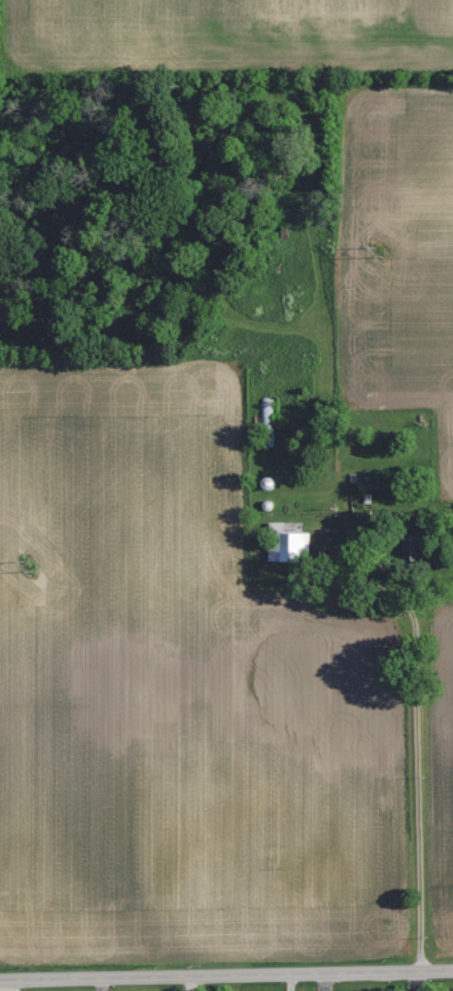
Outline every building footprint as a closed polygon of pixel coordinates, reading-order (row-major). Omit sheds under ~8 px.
[(273,561),(314,561),(314,533),(307,533),(307,523),(274,523),(273,561)]
